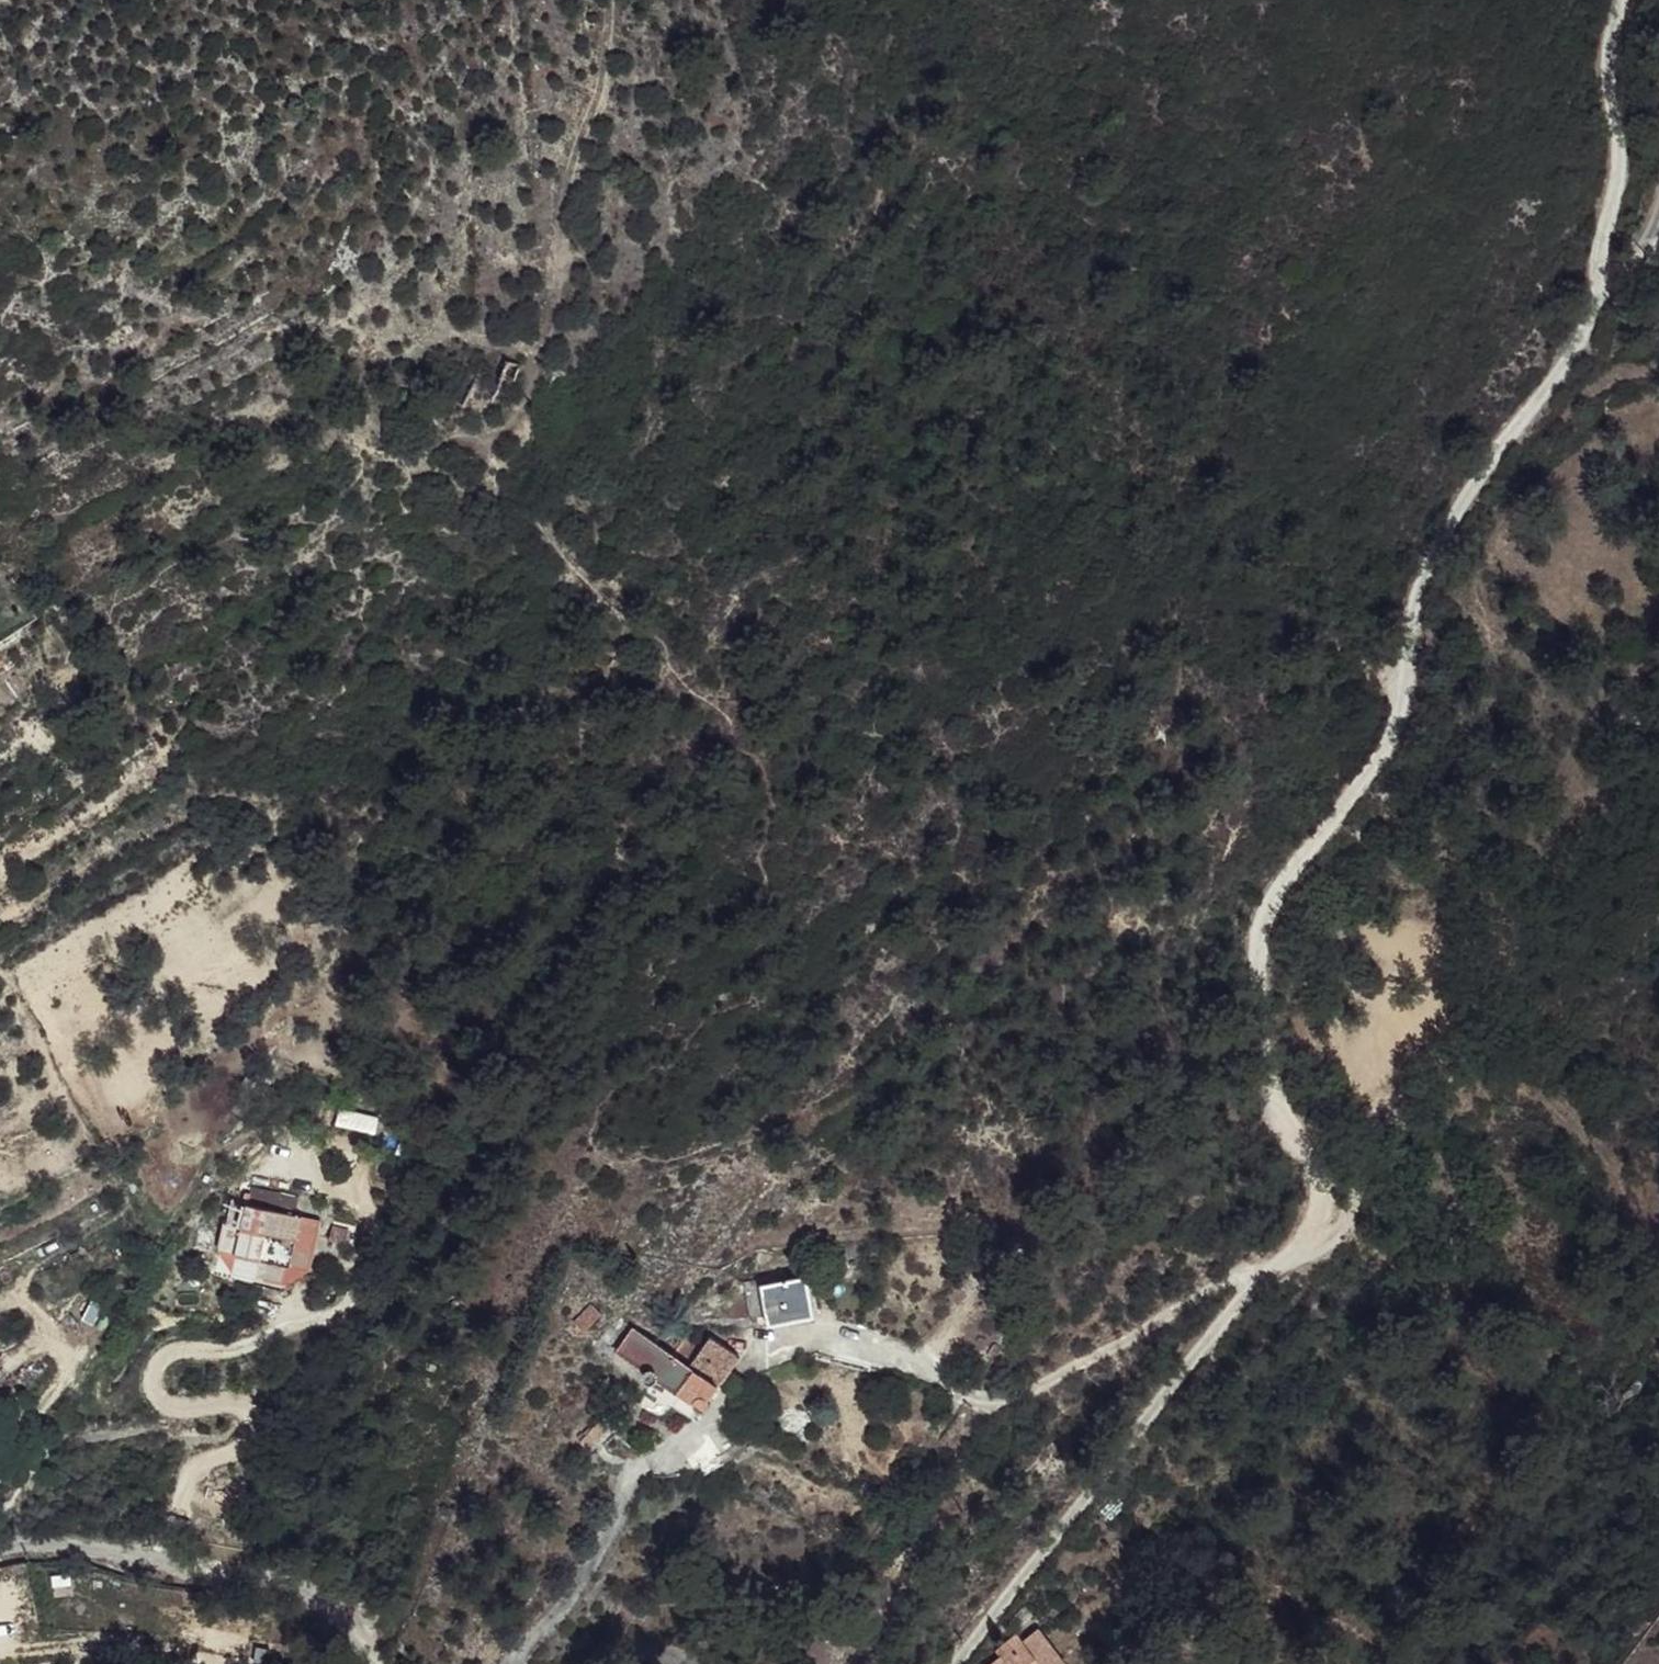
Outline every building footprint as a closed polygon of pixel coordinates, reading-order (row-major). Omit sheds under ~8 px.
[(301,1185),(235,1169),(227,1207),(244,1211),(238,1237),(293,1250),(304,1202),(297,1200),(301,1185)] [(820,1287),(775,1288),(772,1332),(825,1329),(820,1287)] [(681,1346),(649,1312),(630,1334),(651,1360),(649,1370),(656,1376),(668,1372),(691,1392),(676,1404),(693,1416),(723,1386),(699,1364),(713,1346),(694,1333),(681,1346)] [(744,1361),(720,1337),(713,1346),(699,1364),(723,1386),(744,1361)] [(1037,1633),(1024,1642),(1018,1637),(1000,1652),(1002,1661),(998,1663),(1065,1663),(1037,1633)]
